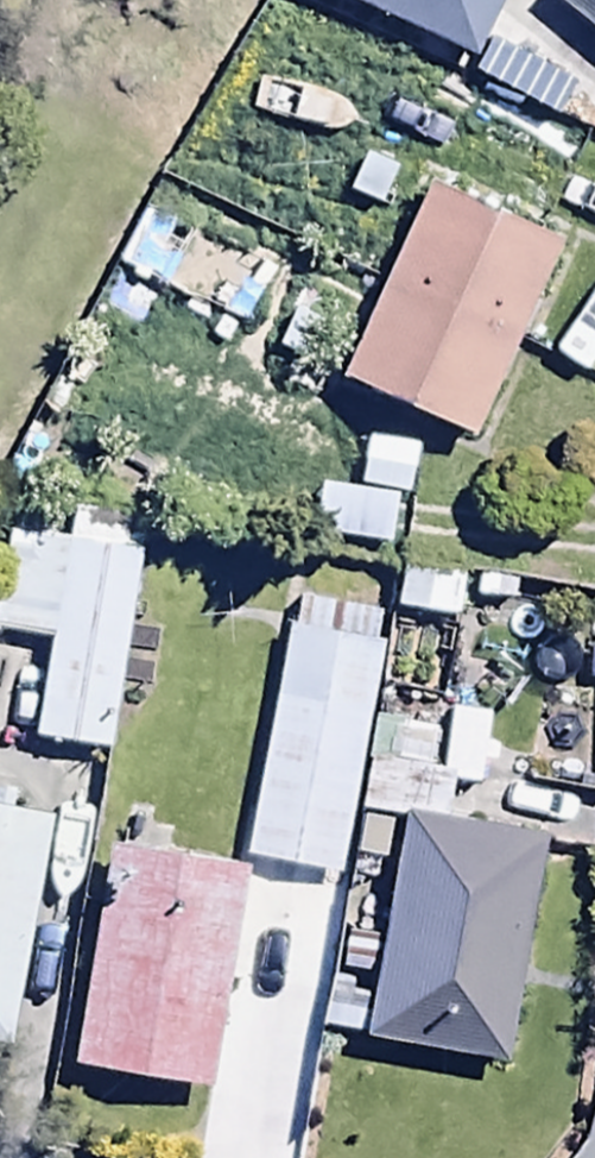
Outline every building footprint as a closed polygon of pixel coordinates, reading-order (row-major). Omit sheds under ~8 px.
[(376,22),(394,0),(350,0),(376,22)] [(449,37),(480,0),(405,0),(449,37)] [(594,34),(594,0),(553,0),(594,34)] [(561,239),(428,176),(337,369),(469,432),(561,239)] [(136,545),(123,543),(126,523),(70,515),(67,535),(51,533),(56,501),(8,494),(0,548),(0,625),(44,631),(29,732),(108,743),(136,545)] [(453,608),(458,561),(397,554),(392,601),(453,608)] [(381,630),(284,614),(243,853),(340,869),(381,630)] [(0,798),(0,1035),(2,1035),(50,809),(0,798)] [(546,832),(402,806),(361,1031),(505,1057),(546,832)] [(241,853),(108,832),(72,1059),(204,1081),(241,853)]
